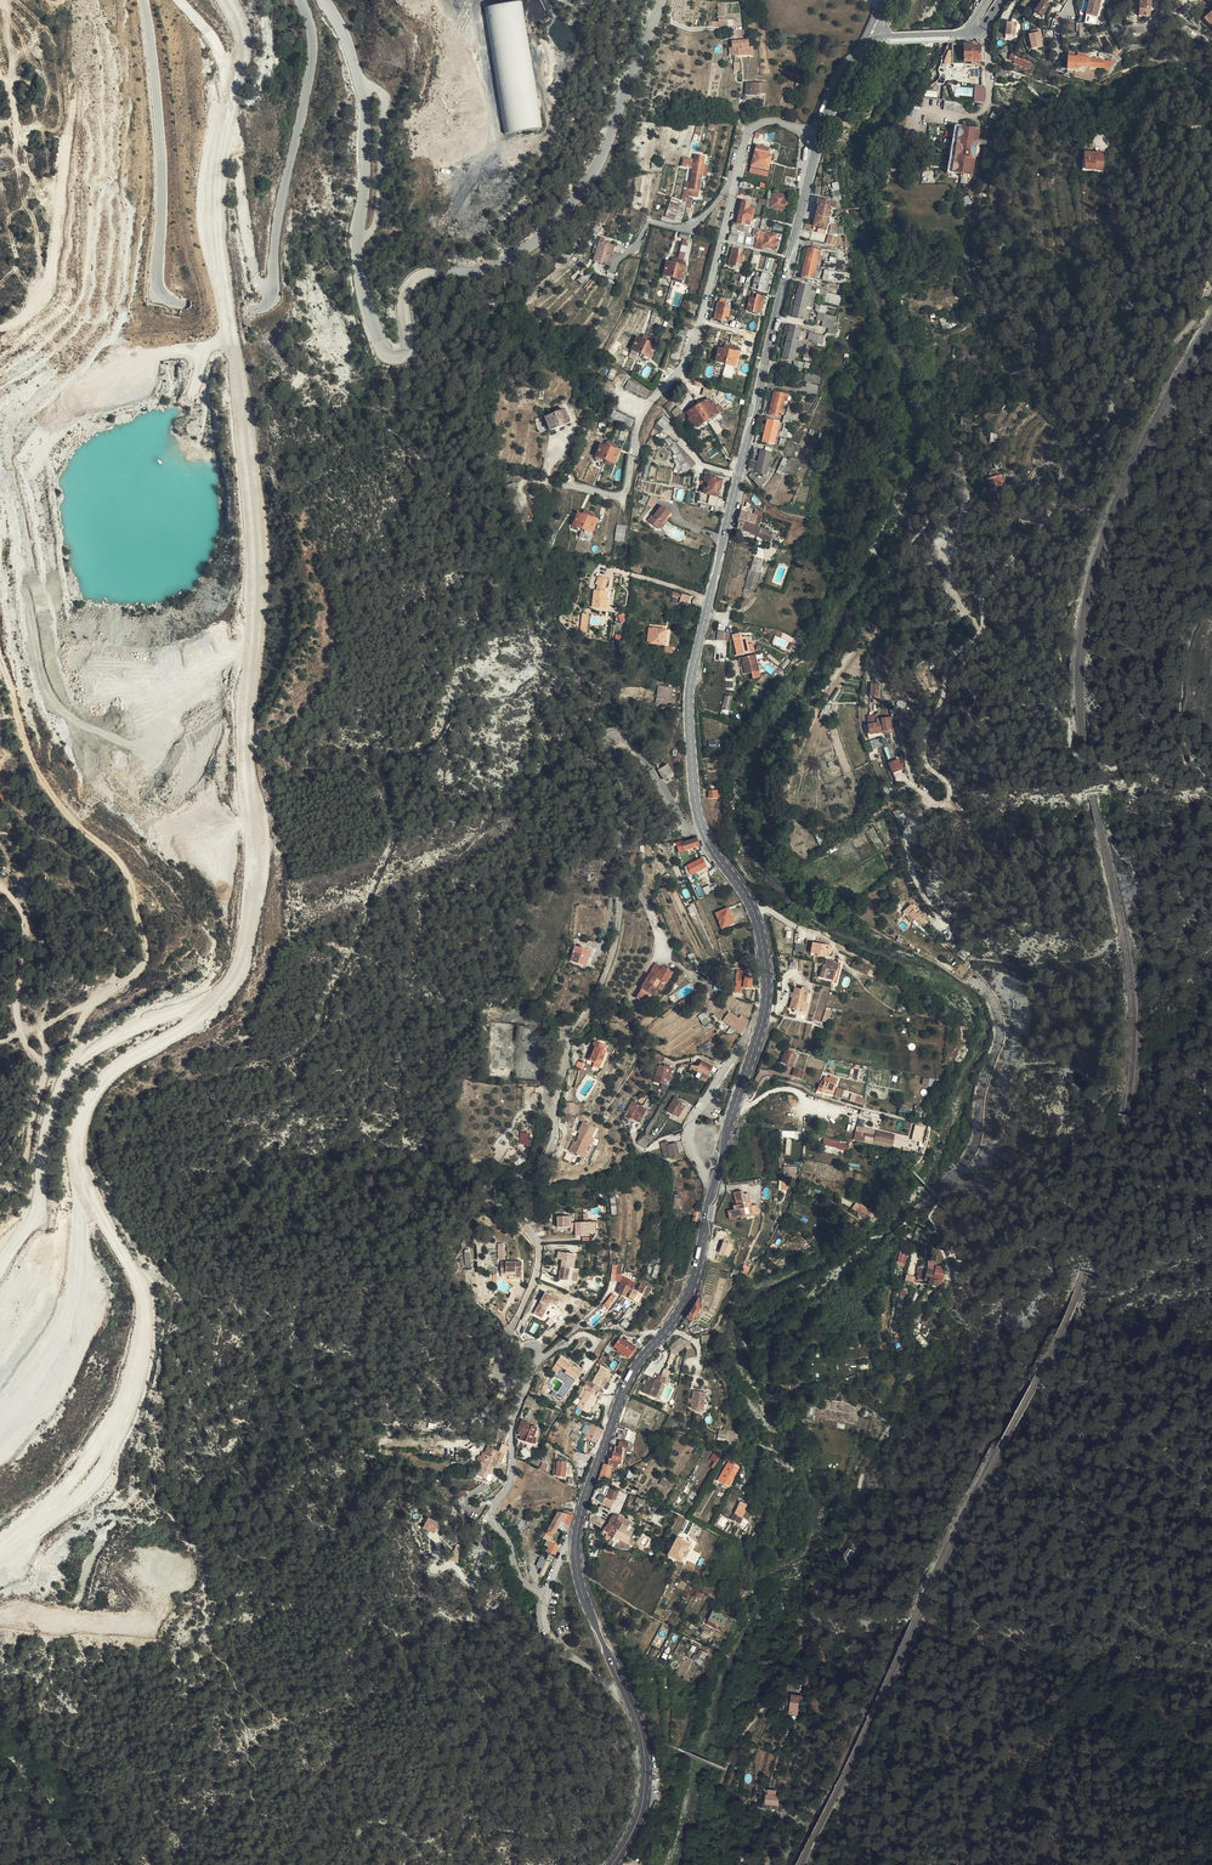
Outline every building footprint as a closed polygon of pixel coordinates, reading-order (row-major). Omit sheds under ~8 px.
[(484,6),(506,133),(543,126),(521,0),(516,0),(484,6)] [(1034,11),(1042,16),(1049,5),(1042,0),(1034,11)] [(1087,13),(1097,16),(1102,0),(1090,0),(1087,13)] [(1138,15),(1149,17),(1151,0),(1140,0),(1138,15)] [(709,21),(709,27),(728,26),(728,18),(719,18),(719,20),(709,21)] [(1016,34),(1016,21),(1007,21),(1006,37),(1011,38),(1011,34),(1016,34)] [(1039,31),(1030,33),(1033,48),(1043,46),(1039,31)] [(750,46),(750,39),(732,40),(733,47),(730,47),(730,55),(754,54),(754,46),(750,46)] [(983,62),(982,45),(973,45),(973,43),(952,44),(953,50),(945,50),(946,64),(983,62)] [(1115,54),(1119,49),(1116,46),(1111,51),(1115,54)] [(1033,63),(1015,56),(1012,51),(1009,60),(1006,59),(1006,62),(1014,65),(1014,64),(1030,69),(1033,63)] [(1068,56),(1068,73),(1075,73),(1075,77),(1092,79),(1092,76),(1094,76),(1095,69),(1085,68),(1085,66),(1102,66),(1109,71),(1116,60),(1113,58),(1112,59),(1109,58),(1108,61),(1100,58),(1086,57),(1086,53),(1079,53),(1078,57),(1068,56)] [(744,57),(734,57),(734,65),(734,71),(747,71),(747,64),(744,64),(744,57)] [(996,68),(997,69),(995,79),(1005,80),(1006,72),(1005,71),(1007,67),(998,63),(996,68)] [(768,94),(767,82),(746,82),(746,94),(768,94)] [(985,87),(982,84),(975,92),(974,101),(983,102),(985,96),(985,87)] [(1061,105),(1072,98),(1067,92),(1057,97),(1058,98),(1057,98),(1056,99),(1060,104),(1061,105)] [(753,108),(760,108),(761,98),(739,99),(740,111),(753,110),(753,108)] [(944,100),(943,106),(968,109),(969,103),(944,100)] [(990,117),(996,119),(999,113),(994,110),(990,117)] [(979,130),(961,127),(951,173),(970,175),(977,142),(977,139),(979,130)] [(1090,152),(1089,158),(1085,158),(1084,168),(1102,169),(1104,153),(1090,152)] [(652,168),(662,169),(664,161),(653,159),(652,168)] [(770,171),(753,167),(747,192),(764,196),(770,171)] [(690,180),(683,208),(690,210),(697,181),(690,180)] [(834,199),(841,197),(839,181),(831,183),(834,199)] [(771,208),(786,209),(787,199),(783,199),(783,193),(772,192),(771,208)] [(969,195),(962,198),(965,206),(972,203),(969,195)] [(690,210),(683,208),(681,217),(688,219),(690,210)] [(783,213),(770,210),(767,222),(781,224),(783,213)] [(811,230),(823,232),(825,224),(828,224),(829,219),(814,216),(811,230)] [(735,220),(728,249),(732,250),(734,246),(739,223),(740,222),(735,220)] [(746,225),(739,223),(734,246),(747,249),(751,231),(745,230),(746,225)] [(760,234),(763,235),(762,240),(759,239),(756,250),(761,251),(762,248),(773,251),(775,246),(773,245),(776,237),(762,234),(763,229),(761,228),(760,234)] [(820,244),(823,232),(811,230),(809,239),(814,240),(815,241),(815,243),(820,244)] [(621,255),(623,249),(618,248),(605,243),(606,239),(602,238),(597,251),(595,251),(593,251),(590,260),(592,261),(598,262),(609,265),(614,252),(621,255)] [(834,247),(834,239),(831,239),(826,238),(825,240),(825,242),(830,243),(830,247),(834,247)] [(816,251),(817,249),(812,247),(811,250),(808,249),(801,276),(816,280),(817,272),(814,271),(816,265),(819,265),(821,257),(820,257),(818,257),(819,252),(816,251)] [(821,257),(829,259),(831,250),(823,248),(820,257),(821,257)] [(731,265),(737,266),(740,254),(728,250),(726,257),(733,259),(731,265)] [(831,255),(829,263),(824,263),(823,268),(829,270),(828,271),(843,275),(843,265),(833,263),(835,256),(831,255)] [(673,278),(683,281),(686,268),(681,267),(682,262),(673,260),(672,265),(667,264),(663,276),(673,278)] [(607,279),(614,282),(616,276),(609,273),(607,279)] [(758,290),(764,292),(768,276),(759,274),(757,280),(755,279),(753,286),(758,287),(758,290)] [(848,282),(848,278),(830,274),(830,276),(823,274),(821,282),(826,284),(826,283),(831,284),(832,281),(837,283),(836,285),(844,288),(845,284),(847,285),(848,282)] [(792,318),(806,321),(808,313),(805,312),(806,306),(810,306),(811,303),(812,303),(813,299),(812,299),(812,295),(809,294),(810,288),(799,286),(792,318)] [(825,294),(828,295),(828,293),(820,291),(818,297),(824,299),(825,294)] [(840,298),(828,295),(825,294),(824,299),(823,304),(839,307),(840,298)] [(747,311),(758,314),(762,298),(756,296),(755,300),(750,299),(747,311)] [(721,321),(726,323),(730,307),(719,304),(715,320),(721,321)] [(817,323),(823,324),(825,317),(823,317),(818,315),(817,323)] [(823,324),(822,329),(827,330),(832,331),(835,320),(825,317),(823,324)] [(800,332),(800,329),(789,326),(782,359),(793,362),(793,359),(797,360),(798,355),(795,354),(796,351),(801,352),(802,348),(800,347),(800,344),(806,346),(803,360),(812,363),(813,356),(810,356),(812,345),(807,344),(807,342),(798,340),(799,336),(802,337),(804,333),(800,332)] [(680,327),(678,334),(686,336),(688,329),(680,327)] [(686,336),(678,334),(678,336),(671,358),(679,361),(686,336)] [(811,343),(821,345),(823,338),(809,334),(807,341),(811,342),(811,343)] [(642,355),(650,359),(655,347),(651,345),(653,340),(644,336),(642,341),(637,339),(632,350),(642,355)] [(726,364),(736,366),(739,353),(735,352),(736,348),(726,345),(724,350),(719,349),(716,361),(726,364)] [(794,360),(793,369),(803,370),(804,361),(794,360)] [(818,384),(820,376),(805,372),(803,380),(818,384)] [(645,397),(648,390),(629,380),(625,388),(645,397)] [(705,388),(703,395),(710,398),(712,389),(706,384),(705,388)] [(787,402),(788,396),(774,392),(769,414),(779,417),(780,413),(784,414),(785,410),(781,409),(783,401),(787,402)] [(712,405),(708,400),(686,413),(690,418),(689,419),(691,423),(692,422),(695,427),(702,423),(703,425),(712,420),(710,418),(717,414),(714,409),(715,408),(713,405),(712,405)] [(801,410),(802,404),(789,401),(785,417),(797,420),(799,413),(792,411),(792,409),(801,410)] [(802,403),(802,404),(801,410),(807,412),(811,405),(802,403)] [(719,405),(714,408),(715,408),(714,409),(717,414),(722,410),(719,405)] [(676,408),(672,412),(676,418),(681,414),(676,408)] [(566,409),(546,415),(550,428),(570,421),(566,409)] [(634,420),(614,410),(610,418),(630,427),(634,420)] [(977,424),(981,416),(970,412),(969,415),(964,413),(962,424),(968,425),(969,421),(977,424)] [(665,417),(659,423),(664,427),(670,421),(665,417)] [(777,443),(778,439),(774,439),(775,434),(779,435),(780,431),(776,430),(777,427),(780,428),(781,425),(778,424),(778,423),(767,420),(762,441),(773,444),(773,443),(777,443)] [(601,444),(596,456),(606,460),(615,464),(620,451),(616,450),(618,445),(608,441),(606,446),(601,444)] [(773,460),(774,456),(771,455),(771,453),(760,450),(755,472),(766,475),(767,470),(771,471),(772,467),(768,466),(770,459),(773,460)] [(783,458),(777,469),(782,471),(782,470),(785,471),(788,465),(785,464),(786,459),(783,458)] [(751,459),(749,469),(754,471),(757,460),(751,459)] [(999,468),(1003,466),(1000,459),(995,462),(997,466),(998,466),(999,468)] [(699,491),(697,500),(715,505),(721,480),(703,475),(702,481),(708,482),(707,487),(703,487),(702,492),(699,491)] [(992,488),(1001,484),(998,475),(988,480),(992,488)] [(763,482),(757,477),(754,481),(760,486),(763,482)] [(504,487),(507,493),(515,489),(513,483),(504,487)] [(515,489),(507,493),(514,510),(522,506),(515,489)] [(650,495),(648,505),(655,507),(657,497),(650,495)] [(522,506),(514,510),(517,517),(525,513),(522,506)] [(653,516),(652,515),(647,521),(657,528),(658,527),(664,518),(669,512),(661,506),(657,512),(653,516)] [(583,529),(593,533),(597,521),(592,519),(594,514),(585,511),(583,515),(578,514),(574,526),(583,529)] [(744,512),(741,511),(737,521),(738,523),(737,527),(741,529),(747,513),(744,512)] [(761,518),(747,513),(741,529),(740,532),(744,534),(745,531),(755,534),(761,518)] [(664,518),(658,527),(660,529),(667,520),(664,518)] [(626,526),(617,525),(615,541),(623,542),(626,526)] [(772,533),(760,528),(757,536),(769,541),(771,537),(772,533)] [(748,589),(752,590),(757,572),(759,572),(762,560),(754,558),(751,569),(749,569),(742,594),(747,595),(748,589)] [(595,589),(593,589),(591,606),(592,606),(607,607),(608,598),(607,598),(604,598),(605,590),(604,590),(604,588),(608,578),(600,575),(600,577),(597,584),(595,589)] [(679,603),(682,592),(674,590),(671,601),(679,603)] [(680,603),(689,605),(691,594),(682,593),(680,603)] [(588,612),(582,612),(579,631),(586,632),(588,612)] [(653,628),(649,627),(647,639),(650,640),(650,641),(667,644),(669,630),(653,627),(653,628)] [(723,639),(724,630),(717,629),(716,638),(723,639)] [(736,654),(753,651),(751,643),(747,644),(745,635),(741,636),(740,632),(731,634),(732,638),(733,638),(736,654)] [(800,644),(792,642),(788,651),(792,653),(793,650),(795,651),(798,651),(800,644)] [(758,671),(755,654),(740,657),(744,674),(758,671)] [(661,699),(665,700),(666,696),(670,697),(671,687),(658,684),(656,700),(661,701),(661,699)] [(728,696),(725,695),(721,709),(727,711),(732,696),(728,695),(728,696)] [(905,709),(908,703),(903,700),(900,705),(905,709)] [(837,710),(838,702),(828,701),(826,709),(826,716),(833,716),(833,710),(837,710)] [(895,733),(892,717),(878,721),(876,716),(872,717),(870,717),(868,718),(869,726),(868,726),(871,739),(884,736),(884,732),(887,731),(888,735),(895,733)] [(904,769),(899,760),(890,764),(895,774),(904,769)] [(670,762),(657,769),(666,785),(678,778),(670,762)] [(897,811),(901,822),(905,820),(900,809),(897,811)] [(699,843),(696,836),(682,841),(681,841),(683,848),(687,847),(694,845),(699,843)] [(689,860),(700,855),(699,850),(688,854),(689,860)] [(683,864),(684,866),(687,865),(689,871),(695,869),(697,872),(706,868),(701,857),(683,864)] [(717,871),(714,867),(706,872),(708,876),(717,871)] [(709,884),(703,888),(706,894),(718,888),(716,884),(711,887),(709,884)] [(925,921),(927,918),(922,913),(922,912),(916,906),(915,908),(910,904),(903,913),(907,916),(906,917),(912,922),(915,919),(921,925),(925,921)] [(734,924),(730,916),(732,915),(728,907),(716,912),(722,927),(727,925),(727,927),(734,924)] [(809,942),(809,945),(808,949),(808,952),(825,954),(825,951),(826,945),(826,944),(809,942)] [(591,951),(575,945),(570,959),(585,965),(591,951)] [(825,957),(823,963),(822,966),(820,965),(818,975),(830,978),(830,980),(834,981),(839,964),(836,963),(837,961),(833,960),(833,959),(825,957)] [(865,973),(868,967),(853,960),(851,965),(865,973)] [(664,984),(665,984),(672,972),(662,966),(662,967),(655,963),(652,967),(648,974),(664,984)] [(740,972),(740,970),(734,969),(731,987),(737,988),(738,983),(747,984),(749,975),(748,975),(748,974),(740,972)] [(674,983),(677,985),(684,975),(680,973),(674,983)] [(660,991),(664,984),(648,974),(640,988),(641,989),(635,999),(642,1003),(648,993),(653,996),(658,989),(660,991)] [(669,989),(670,992),(677,985),(674,983),(671,987),(669,989)] [(802,984),(792,1001),(792,1002),(795,1004),(795,1006),(805,1012),(815,994),(813,992),(815,988),(809,985),(808,987),(802,984)] [(628,1013),(632,1008),(622,1002),(619,1007),(628,1013)] [(726,1008),(721,1017),(739,1029),(745,1020),(747,1016),(740,1012),(739,1013),(737,1012),(736,1014),(726,1008)] [(831,1011),(825,1009),(823,1020),(829,1021),(831,1011)] [(705,1024),(710,1017),(706,1015),(701,1022),(705,1024)] [(594,1062),(601,1065),(605,1056),(602,1055),(604,1049),(605,1045),(595,1040),(591,1050),(594,1052),(593,1054),(590,1061),(594,1062)] [(792,1053),(793,1051),(787,1049),(786,1051),(785,1050),(781,1061),(792,1065),(796,1055),(792,1053)] [(697,1062),(708,1067),(710,1062),(700,1057),(698,1057),(697,1057),(695,1062),(697,1062)] [(670,1065),(657,1061),(653,1080),(659,1082),(660,1080),(665,1082),(670,1065)] [(703,1076),(708,1067),(697,1062),(694,1067),(696,1067),(694,1072),(703,1076)] [(792,1075),(802,1078),(804,1070),(795,1067),(792,1075)] [(923,1084),(934,1086),(935,1078),(924,1076),(923,1084)] [(827,1085),(825,1090),(833,1093),(835,1085),(828,1081),(827,1083),(824,1082),(823,1084),(827,1085)] [(818,1089),(825,1092),(825,1090),(827,1085),(823,1084),(820,1083),(818,1089)] [(664,1086),(658,1084),(655,1091),(660,1094),(664,1086)] [(640,1098),(645,1090),(640,1087),(636,1095),(640,1098)] [(664,1108),(665,1106),(674,1094),(675,1092),(672,1090),(661,1106),(664,1108)] [(674,1094),(665,1106),(675,1113),(682,1102),(678,1100),(679,1097),(674,1094)] [(860,1103),(861,1097),(859,1097),(859,1096),(852,1095),(851,1101),(860,1103)] [(633,1117),(641,1102),(629,1096),(621,1112),(626,1115),(627,1113),(633,1117)] [(564,1102),(564,1114),(573,1112),(574,1102),(564,1102)] [(644,1104),(641,1102),(633,1117),(636,1118),(644,1104)] [(587,1157),(599,1127),(583,1121),(571,1151),(587,1157)] [(916,1123),(912,1139),(925,1142),(928,1126),(916,1123)] [(526,1129),(520,1128),(518,1136),(522,1137),(523,1134),(526,1134),(526,1129)] [(862,1133),(856,1131),(854,1139),(865,1142),(866,1137),(862,1136),(862,1133)] [(636,1140),(643,1144),(647,1138),(639,1134),(636,1140)] [(894,1137),(880,1134),(879,1142),(892,1144),(894,1137)] [(838,1147),(840,1142),(824,1138),(823,1142),(829,1144),(829,1145),(838,1147)] [(677,1151),(673,1139),(665,1141),(663,1142),(667,1154),(677,1151)] [(783,1174),(796,1176),(798,1166),(785,1163),(783,1174)] [(781,1189),(788,1189),(789,1179),(781,1178),(781,1189)] [(729,1219),(740,1216),(752,1212),(750,1204),(749,1205),(745,1192),(743,1193),(741,1189),(732,1191),(736,1204),(733,1205),(734,1208),(726,1211),(729,1219)] [(867,1211),(868,1210),(869,1208),(858,1203),(855,1210),(863,1214),(865,1210),(867,1211)] [(568,1225),(567,1214),(556,1214),(556,1225),(568,1225)] [(486,1222),(480,1216),(477,1219),(482,1226),(486,1222)] [(594,1219),(569,1220),(569,1224),(570,1228),(574,1228),(575,1232),(585,1232),(585,1230),(588,1230),(594,1230),(594,1227),(594,1219)] [(913,1240),(904,1238),(897,1262),(905,1264),(913,1240)] [(559,1262),(573,1265),(575,1251),(557,1248),(556,1255),(560,1256),(559,1262)] [(513,1271),(507,1271),(507,1273),(511,1276),(519,1277),(519,1271),(520,1271),(520,1257),(500,1257),(499,1267),(504,1268),(504,1266),(507,1266),(507,1268),(513,1268),(513,1271)] [(494,1267),(496,1263),(487,1259),(485,1263),(494,1267)] [(572,1268),(573,1265),(559,1262),(557,1274),(576,1278),(577,1270),(572,1268)] [(941,1275),(941,1272),(937,1271),(935,1270),(925,1267),(924,1268),(924,1270),(933,1273),(941,1275)] [(924,1270),(922,1276),(923,1276),(931,1279),(933,1273),(924,1270)] [(627,1293),(637,1298),(639,1293),(635,1291),(636,1288),(635,1288),(631,1286),(633,1280),(624,1275),(624,1274),(619,1273),(618,1280),(620,1280),(618,1284),(619,1285),(617,1287),(616,1290),(622,1293),(625,1288),(627,1290),(628,1288),(629,1289),(627,1293)] [(940,1281),(941,1275),(933,1273),(931,1279),(940,1281)] [(635,1291),(639,1293),(642,1295),(643,1294),(644,1295),(650,1284),(639,1278),(637,1281),(639,1281),(635,1288),(636,1288),(635,1291)] [(545,1292),(534,1314),(543,1318),(549,1306),(554,1304),(558,1306),(561,1300),(545,1292)] [(612,1294),(604,1304),(608,1308),(616,1296),(612,1294)] [(692,1320),(701,1307),(695,1303),(691,1311),(687,1316),(691,1320),(692,1320)] [(691,1320),(687,1316),(682,1322),(687,1326),(691,1320)] [(633,1344),(621,1336),(614,1347),(629,1357),(640,1342),(636,1340),(633,1344)] [(680,1338),(669,1346),(669,1354),(672,1354),(685,1344),(680,1338)] [(680,1338),(685,1344),(672,1354),(674,1356),(684,1347),(686,1350),(689,1349),(687,1344),(682,1338),(680,1338)] [(584,1368),(579,1365),(578,1366),(562,1356),(554,1369),(559,1372),(563,1365),(569,1369),(567,1372),(578,1378),(584,1368)] [(603,1387),(612,1371),(601,1365),(592,1381),(603,1387)] [(614,1373),(612,1371),(603,1387),(606,1388),(614,1373)] [(909,1381),(914,1375),(909,1372),(904,1378),(909,1381)] [(653,1378),(659,1381),(661,1382),(663,1376),(655,1373),(653,1378)] [(653,1395),(659,1382),(659,1381),(653,1378),(647,1375),(640,1391),(653,1396),(653,1395)] [(663,1383),(659,1382),(653,1395),(657,1397),(663,1383)] [(587,1385),(585,1389),(574,1406),(584,1411),(590,1400),(593,1402),(597,1396),(593,1393),(595,1390),(587,1385)] [(705,1392),(693,1390),(691,1408),(703,1409),(705,1392)] [(584,1411),(587,1413),(593,1402),(590,1400),(584,1411)] [(518,1432),(520,1433),(521,1430),(523,1431),(522,1434),(521,1437),(527,1439),(526,1442),(532,1444),(533,1441),(536,1442),(539,1432),(536,1430),(537,1428),(527,1424),(528,1421),(521,1419),(517,1429),(519,1430),(518,1432)] [(588,1446),(594,1449),(603,1430),(591,1425),(585,1439),(589,1441),(588,1446)] [(724,1429),(719,1429),(718,1438),(738,1440),(739,1431),(724,1429)] [(618,1446),(624,1447),(628,1448),(629,1442),(620,1439),(618,1446)] [(608,1464),(612,1464),(617,1465),(618,1462),(620,1463),(624,1447),(618,1446),(615,1445),(614,1451),(613,1451),(611,1457),(609,1457),(608,1464)] [(486,1450),(483,1456),(483,1457),(481,1461),(494,1467),(498,1458),(501,1452),(488,1446),(486,1450)] [(520,1451),(526,1460),(532,1456),(525,1447),(520,1451)] [(555,1465),(553,1474),(564,1476),(567,1462),(559,1460),(558,1466),(555,1465)] [(480,1462),(475,1474),(488,1480),(490,1475),(494,1467),(481,1461),(480,1462)] [(604,1463),(598,1479),(611,1478),(612,1464),(608,1464),(604,1463)] [(724,1465),(717,1478),(723,1482),(725,1477),(729,1480),(731,1476),(727,1473),(730,1468),(724,1465)] [(498,1481),(489,1488),(492,1493),(501,1487),(498,1481)] [(614,1499),(618,1491),(611,1487),(607,1496),(609,1497),(614,1499)] [(612,1506),(610,1510),(614,1512),(615,1512),(617,1513),(619,1512),(627,1494),(618,1490),(618,1491),(614,1499),(614,1500),(612,1506)] [(562,1504),(565,1506),(572,1508),(574,1502),(564,1497),(562,1504)] [(731,1514),(739,1518),(742,1511),(740,1511),(743,1505),(738,1502),(731,1514)] [(561,1520),(568,1524),(571,1515),(558,1511),(551,1525),(556,1528),(561,1520)] [(590,1513),(590,1521),(598,1526),(601,1519),(590,1513)] [(630,1521),(617,1514),(611,1514),(606,1521),(615,1526),(616,1527),(620,1521),(628,1525),(630,1521)] [(425,1515),(419,1525),(425,1528),(430,1531),(436,1522),(425,1515)] [(735,1526),(739,1520),(732,1517),(729,1522),(735,1526)] [(615,1526),(606,1521),(604,1530),(610,1533),(611,1533),(615,1526)] [(627,1525),(628,1525),(620,1521),(616,1527),(622,1530),(623,1528),(625,1529),(627,1525)] [(522,1522),(518,1527),(523,1530),(527,1524),(522,1522)] [(419,1525),(417,1529),(422,1533),(425,1528),(419,1525)] [(552,1536),(556,1528),(551,1525),(546,1533),(552,1536)] [(625,1529),(623,1528),(622,1530),(618,1537),(621,1540),(626,1543),(629,1537),(631,1533),(628,1531),(630,1527),(627,1525),(625,1529)] [(622,1530),(616,1527),(615,1526),(611,1533),(615,1536),(618,1537),(622,1530)] [(615,1546),(617,1547),(621,1540),(618,1537),(615,1536),(614,1538),(610,1536),(609,1537),(612,1538),(614,1539),(617,1541),(615,1546)] [(681,1561),(690,1543),(677,1536),(667,1553),(681,1561)] [(626,1543),(631,1546),(634,1541),(629,1537),(626,1543)] [(629,1548),(631,1546),(626,1543),(621,1540),(617,1547),(625,1550),(626,1550),(628,1549),(629,1548)] [(547,1551),(554,1554),(557,1545),(551,1542),(547,1551)] [(457,1562),(463,1550),(455,1547),(449,1559),(457,1562)] [(543,1575),(549,1561),(544,1559),(538,1573),(543,1575)] [(711,1610),(707,1618),(705,1622),(718,1629),(724,1617),(711,1610)] [(619,1626),(624,1620),(619,1616),(614,1622),(619,1626)] [(697,1648),(694,1655),(692,1654),(690,1658),(698,1663),(704,1653),(697,1648)] [(790,1713),(797,1715),(799,1696),(791,1695),(790,1700),(792,1700),(790,1713)] [(771,1790),(767,1790),(767,1796),(769,1796),(768,1803),(777,1804),(778,1797),(771,1796),(771,1790)]
